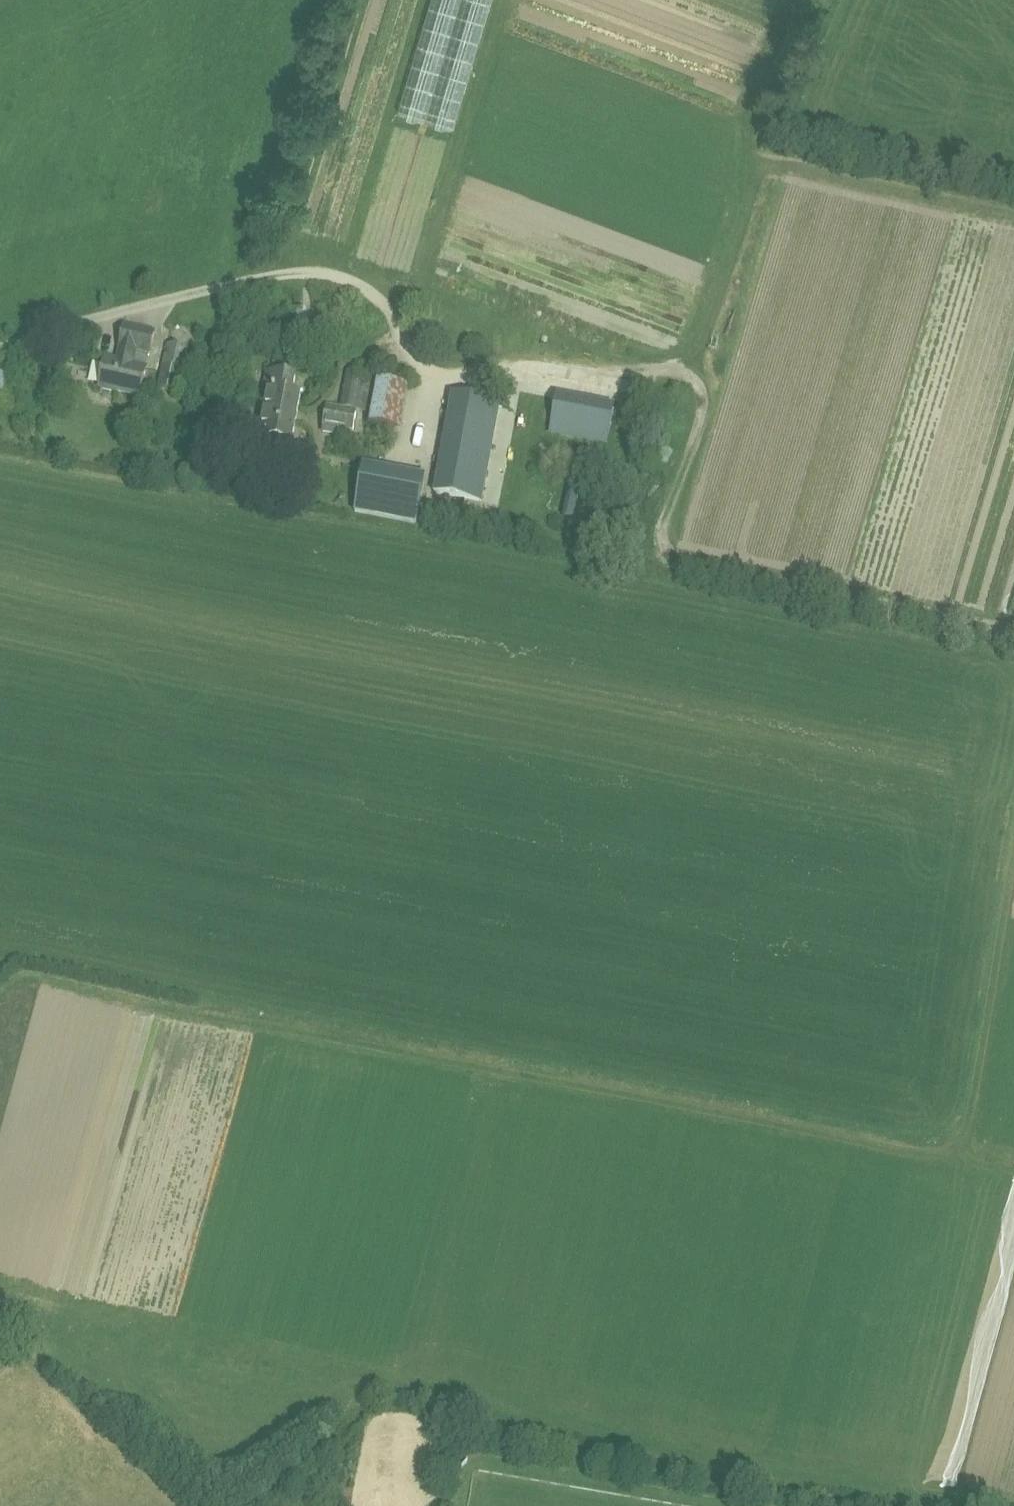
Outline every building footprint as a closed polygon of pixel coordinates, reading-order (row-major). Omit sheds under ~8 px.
[(341,245),(336,254),(351,261),(356,252),(341,245)] [(389,268),(385,278),(402,285),(406,276),(389,268)] [(315,344),(322,318),(285,309),(279,336),(315,344)] [(106,357),(99,386),(139,396),(154,332),(125,325),(117,360),(106,357)] [(169,345),(159,388),(178,393),(188,350),(169,345)] [(16,362),(0,360),(0,376),(13,378),(16,362)] [(374,375),(346,370),(340,408),(326,406),(321,431),(353,436),(356,422),(358,411),(368,412),(374,375)] [(267,390),(258,436),(291,442),(300,395),(292,394),(295,377),(267,371),(264,389),(267,390)] [(377,422),(407,423),(408,378),(379,377),(377,422)] [(499,402),(452,393),(433,493),(481,502),(499,402)] [(354,511),(415,523),(424,482),(363,470),(354,511)]
